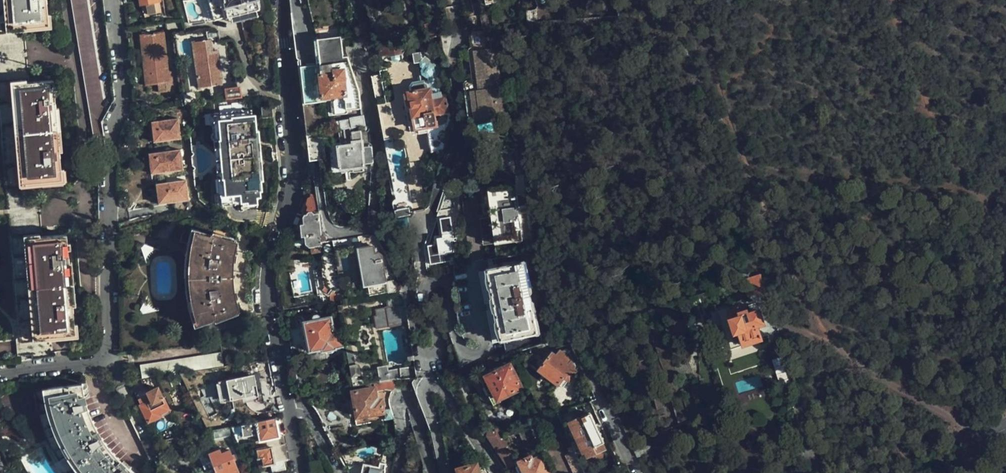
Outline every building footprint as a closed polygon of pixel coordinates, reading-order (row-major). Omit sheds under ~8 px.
[(54,356),(52,333),(76,331),(68,233),(44,235),(39,182),(63,179),(54,79),(30,82),(25,26),(49,24),(47,0),(0,0),(0,122),(20,355),(21,361),(54,356)] [(106,116),(86,0),(71,0),(92,123),(102,122),(106,116)] [(154,0),(141,0),(143,18),(148,17),(148,13),(155,11),(154,1),(154,0)] [(214,19),(228,16),(228,18),(232,17),(233,21),(259,15),(258,10),(259,9),(257,0),(209,0),(214,19)] [(183,20),(167,22),(168,31),(186,29),(183,20)] [(474,53),(495,49),(493,33),(468,37),(470,53),(474,53)] [(170,83),(165,35),(141,38),(148,87),(170,83)] [(362,108),(361,89),(361,88),(358,82),(354,69),(355,64),(355,63),(353,54),(348,54),(345,36),(319,40),(323,74),(319,74),(320,80),(322,83),(323,94),(336,95),(337,98),(335,98),(337,113),(349,112),(349,109),(362,108)] [(223,80),(213,37),(195,42),(205,84),(223,80)] [(406,43),(378,46),(379,58),(388,57),(388,59),(399,58),(398,54),(407,50),(406,43)] [(496,78),(500,77),(495,49),(474,53),(478,80),(483,80),(485,90),(477,91),(480,119),(502,115),(505,115),(501,87),(497,88),(496,78)] [(478,80),(474,53),(470,53),(467,54),(472,82),(465,83),(472,126),(503,121),(502,115),(480,119),(477,91),(485,90),(483,80),(478,80)] [(306,82),(312,82),(317,81),(314,56),(303,57),(304,64),(301,65),(301,64),(300,65),(299,66),(299,67),(299,68),(299,71),(302,74),(305,74),(306,82)] [(421,83),(432,81),(443,69),(429,57),(417,67),(421,83)] [(320,98),(335,98),(337,98),(336,95),(323,94),(322,83),(320,80),(317,84),(318,96),(320,98)] [(444,92),(432,81),(421,83),(414,84),(407,90),(407,92),(405,92),(405,96),(403,97),(405,105),(408,104),(414,132),(418,132),(418,135),(429,133),(428,126),(438,125),(437,119),(448,117),(444,92)] [(303,83),(299,83),(305,135),(318,133),(312,82),(306,82),(303,83)] [(233,97),(248,95),(246,84),(231,86),(233,97)] [(146,85),(133,86),(134,100),(148,98),(146,85)] [(408,104),(405,105),(402,106),(408,133),(414,132),(408,104)] [(252,105),(219,108),(220,119),(222,119),(223,135),(224,144),(225,168),(226,177),(227,192),(225,192),(227,204),(241,203),(241,207),(258,206),(258,195),(261,195),(260,189),(263,188),(262,180),(263,179),(260,131),(258,131),(256,113),(253,114),(252,105)] [(272,114),(272,105),(261,106),(262,115),(272,114)] [(220,119),(219,108),(212,108),(212,119),(214,119),(216,135),(223,135),(222,119),(220,119)] [(345,120),(347,128),(366,125),(364,115),(351,117),(351,119),(345,120)] [(176,117),(149,121),(151,129),(151,132),(153,141),(179,136),(176,117)] [(339,129),(347,128),(345,120),(338,122),(339,129)] [(318,133),(305,135),(308,161),(313,160),(321,159),(318,133)] [(366,164),(367,147),(366,147),(366,143),(369,143),(368,134),(354,136),(355,143),(338,146),(341,170),(366,167),(366,164)] [(225,168),(224,144),(217,145),(218,168),(225,168)] [(184,169),(180,148),(148,154),(152,175),(184,169)] [(221,204),(227,204),(225,192),(227,192),(226,177),(218,177),(220,192),(216,193),(216,202),(221,204)] [(192,200),(188,180),(159,185),(162,206),(192,200)] [(478,198),(484,234),(496,232),(498,243),(524,240),(517,186),(478,191),(478,195),(473,196),(473,200),(478,198)] [(329,295),(330,301),(342,299),(333,239),(327,240),(327,236),(323,234),(321,234),(316,193),(313,193),(308,207),(305,213),(302,220),(299,226),(290,243),(309,246),(322,245),(324,254),(322,256),(324,269),(322,271),(323,275),(326,276),(328,289),(325,289),(324,291),(329,295)] [(231,292),(229,277),(229,275),(230,257),(231,249),(233,240),(212,234),(211,237),(196,232),(194,243),(192,257),(191,270),(192,281),(195,305),(200,322),(214,316),(215,320),(236,312),(233,304),(231,292)] [(496,232),(484,234),(485,245),(498,243),(496,232)] [(150,250),(151,249),(153,249),(144,244),(140,249),(143,257),(143,256),(144,254),(145,253),(146,252),(147,251),(148,250),(150,250)] [(371,295),(394,291),(395,288),(394,280),(388,281),(384,254),(380,252),(376,253),(375,245),(361,249),(367,285),(369,286),(371,295)] [(446,249),(432,252),(435,267),(449,265),(446,249)] [(516,265),(514,255),(488,259),(490,271),(516,265)] [(507,354),(512,352),(509,339),(538,332),(524,264),(516,265),(490,271),(480,273),(487,304),(496,302),(498,309),(488,311),(494,343),(504,340),(507,354)] [(765,288),(760,273),(742,279),(747,294),(765,288)] [(417,287),(417,294),(425,293),(424,286),(417,287)] [(399,295),(388,296),(389,307),(388,307),(391,325),(410,323),(406,299),(399,295)] [(153,309),(148,305),(146,302),(144,298),(140,308),(144,311),(153,309)] [(726,311),(737,308),(736,305),(717,311),(731,349),(742,345),(737,332),(734,333),(726,311)] [(742,345),(762,337),(757,325),(762,323),(757,309),(747,313),(746,310),(739,313),(737,308),(726,311),(734,333),(737,332),(742,345)] [(344,346),(341,329),(336,330),(333,316),(302,322),(308,348),(311,348),(312,351),(324,349),(325,352),(338,349),(338,347),(344,346)] [(541,370),(560,384),(567,376),(571,379),(577,371),(575,369),(576,368),(577,367),(575,361),(572,362),(571,360),(574,357),(573,352),(567,348),(559,352),(556,356),(553,353),(541,370)] [(295,356),(297,364),(304,363),(302,353),(295,356)] [(143,373),(224,366),(223,354),(142,361),(143,373)] [(521,387),(510,365),(489,376),(492,382),(485,386),(490,395),(496,392),(500,398),(521,387)] [(396,381),(417,378),(415,366),(393,369),(394,370),(382,372),(384,383),(396,381)] [(216,380),(220,402),(260,395),(256,373),(216,380)] [(567,376),(560,384),(565,388),(571,379),(567,376)] [(399,386),(396,381),(384,383),(375,384),(376,389),(355,392),(359,416),(384,411),(383,399),(378,400),(377,393),(388,391),(393,392),(393,390),(395,389),(396,388),(397,387),(399,386)] [(110,447),(110,446),(109,445),(108,444),(108,443),(107,441),(106,440),(105,439),(105,438),(104,437),(103,436),(102,435),(102,433),(101,432),(101,431),(100,430),(100,429),(99,427),(98,426),(98,425),(97,424),(96,423),(96,421),(95,420),(95,419),(94,418),(94,417),(93,416),(93,414),(92,413),(92,411),(91,410),(91,408),(90,407),(90,406),(89,404),(89,403),(88,402),(88,400),(87,399),(87,397),(86,396),(86,395),(86,393),(85,392),(85,391),(85,389),(84,388),(84,387),(83,385),(83,384),(83,382),(35,389),(36,397),(37,399),(37,402),(38,404),(38,405),(39,408),(39,410),(40,411),(40,413),(41,416),(42,417),(42,419),(43,421),(44,423),(44,425),(45,427),(46,429),(47,431),(47,433),(48,435),(49,437),(50,439),(50,441),(51,443),(52,444),(53,446),(54,448),(55,450),(56,452),(56,454),(57,455),(58,457),(59,459),(60,461),(61,462),(62,464),(63,466),(64,467),(65,469),(66,471),(68,472),(138,472),(129,466),(128,465),(127,464),(126,463),(125,463),(124,462),(123,461),(122,460),(121,459),(120,459),(119,458),(118,457),(118,456),(117,455),(116,454),(115,453),(114,452),(113,451),(113,450),(112,449),(111,448),(110,447)] [(138,400),(148,420),(168,411),(157,386),(147,391),(148,395),(138,400)] [(147,391),(136,396),(138,400),(148,395),(147,391)] [(605,442),(592,414),(572,423),(585,452),(587,451),(590,456),(605,448),(602,444),(605,442)] [(279,437),(275,418),(240,424),(243,440),(257,437),(258,441),(266,439),(279,437)] [(494,450),(507,470),(518,466),(519,466),(517,461),(519,460),(499,428),(485,436),(494,450)] [(280,444),(279,437),(266,439),(267,446),(271,446),(274,462),(285,460),(288,459),(285,443),(280,444)] [(633,449),(638,457),(654,451),(650,443),(633,449)] [(286,468),(285,460),(274,462),(271,446),(267,446),(256,449),(258,457),(262,457),(263,465),(271,463),(272,471),(286,468)] [(213,472),(238,472),(227,450),(219,454),(217,450),(207,455),(215,471),(213,472)] [(518,466),(521,472),(552,472),(544,456),(534,460),(532,457),(521,462),(522,464),(519,466),(518,466)] [(394,471),(386,469),(387,463),(382,462),(381,467),(365,465),(363,472),(393,472),(394,471)] [(484,462),(461,469),(462,472),(491,472),(484,462)]
